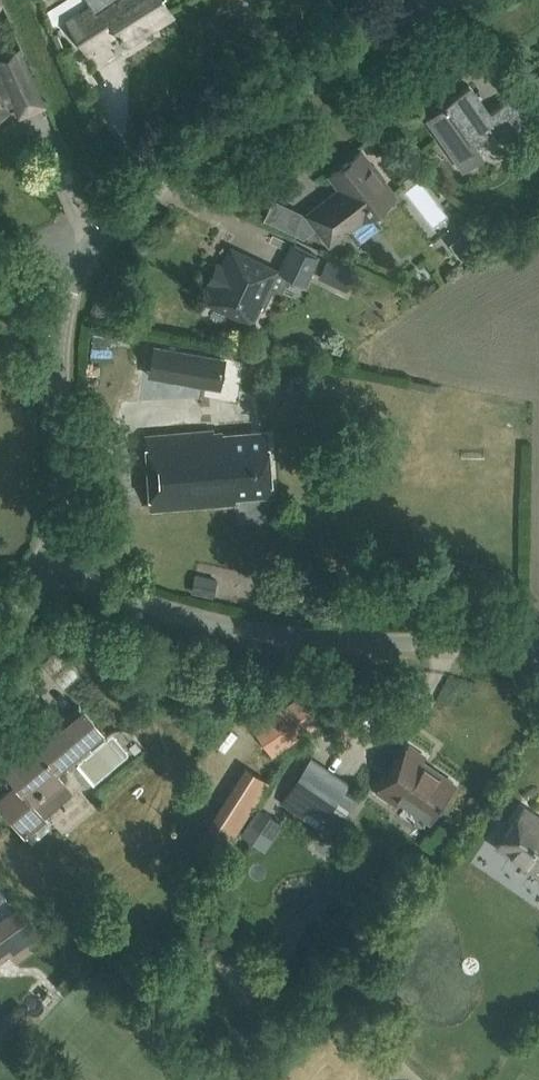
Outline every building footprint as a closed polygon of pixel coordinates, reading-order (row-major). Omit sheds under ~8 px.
[(162,0),(114,0),(110,3),(108,0),(104,0),(68,23),(86,51),(118,31),(126,44),(171,15),(162,0)] [(234,13),(244,8),(239,0),(227,0),(234,13)] [(30,79),(17,50),(0,57),(0,93),(30,79)] [(488,114),(468,85),(443,103),(445,106),(426,119),(463,171),(484,156),(474,143),(496,127),(506,141),(529,125),(510,98),(488,114)] [(371,167),(360,152),(330,175),(339,187),(339,191),(307,215),(329,243),(346,229),(345,228),(360,215),(366,221),(393,196),(382,182),(385,180),(373,165),(371,167)] [(434,235),(454,220),(421,175),(401,191),(434,235)] [(368,240),(383,228),(374,217),(359,229),(368,240)] [(319,258),(291,244),(278,271),(306,285),(319,258)] [(275,271),(231,249),(205,302),(250,324),(257,308),(262,310),(272,289),(268,287),(275,271)] [(357,272),(329,258),(319,277),(347,291),(357,272)] [(223,356),(154,345),(149,374),(218,386),(223,356)] [(211,433),(211,430),(146,435),(151,508),(234,503),(234,498),(270,495),(266,432),(220,435),(220,432),(211,433)] [(60,676),(77,664),(67,650),(50,662),(60,676)] [(69,688),(85,674),(77,664),(61,677),(69,688)] [(305,695),(259,729),(279,756),(325,722),(305,695)] [(79,704),(34,747),(29,742),(2,769),(16,783),(0,798),(0,803),(36,840),(46,830),(42,826),(51,817),(38,803),(64,778),(55,768),(99,725),(79,704)] [(424,757),(409,747),(377,793),(394,805),(399,798),(429,819),(453,784),(421,762),(424,757)] [(349,785),(311,758),(279,803),(317,829),(326,818),(338,826),(356,800),(344,792),(349,785)] [(282,824),(258,807),(241,833),(265,849),(282,824)] [(522,808),(503,836),(512,841),(507,848),(508,854),(519,861),(524,861),(538,872),(538,820),(522,808)] [(19,907),(0,921),(0,962),(9,956),(15,964),(44,944),(19,907)]
